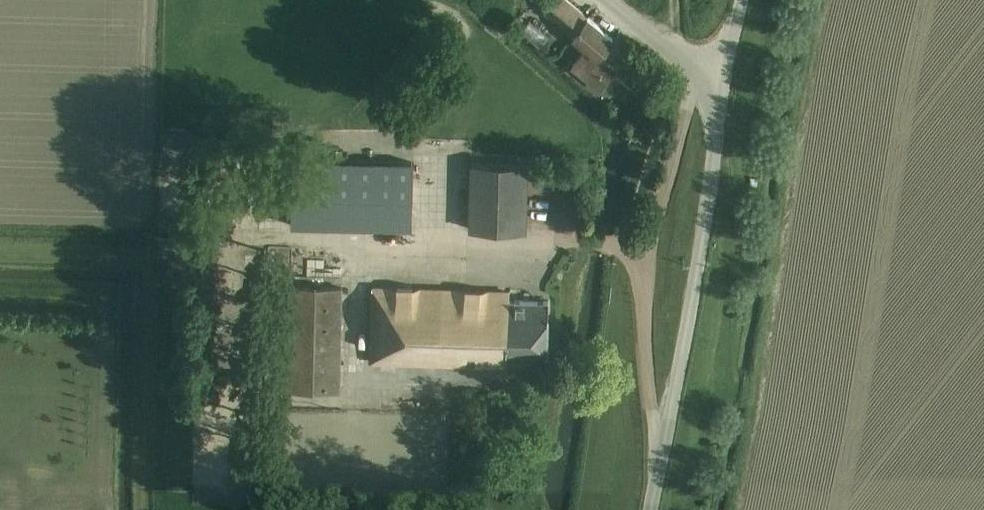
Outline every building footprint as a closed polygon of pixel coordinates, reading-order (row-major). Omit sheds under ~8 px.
[(573,35),(588,17),(566,0),(556,0),(546,13),(573,35)] [(614,39),(591,20),(588,17),(573,35),(572,37),(586,48),(572,66),(601,89),(616,69),(600,56),(614,39)] [(531,19),(522,30),(540,46),(550,35),(531,19)] [(414,160),(293,158),(292,224),(413,226),(414,160)] [(529,164),(469,164),(469,228),(528,229),(529,164)] [(509,288),(371,285),(370,359),(507,362),(507,357),(546,358),(548,299),(509,298),(509,288)] [(287,390),(341,391),(344,287),(290,286),(287,390)]
